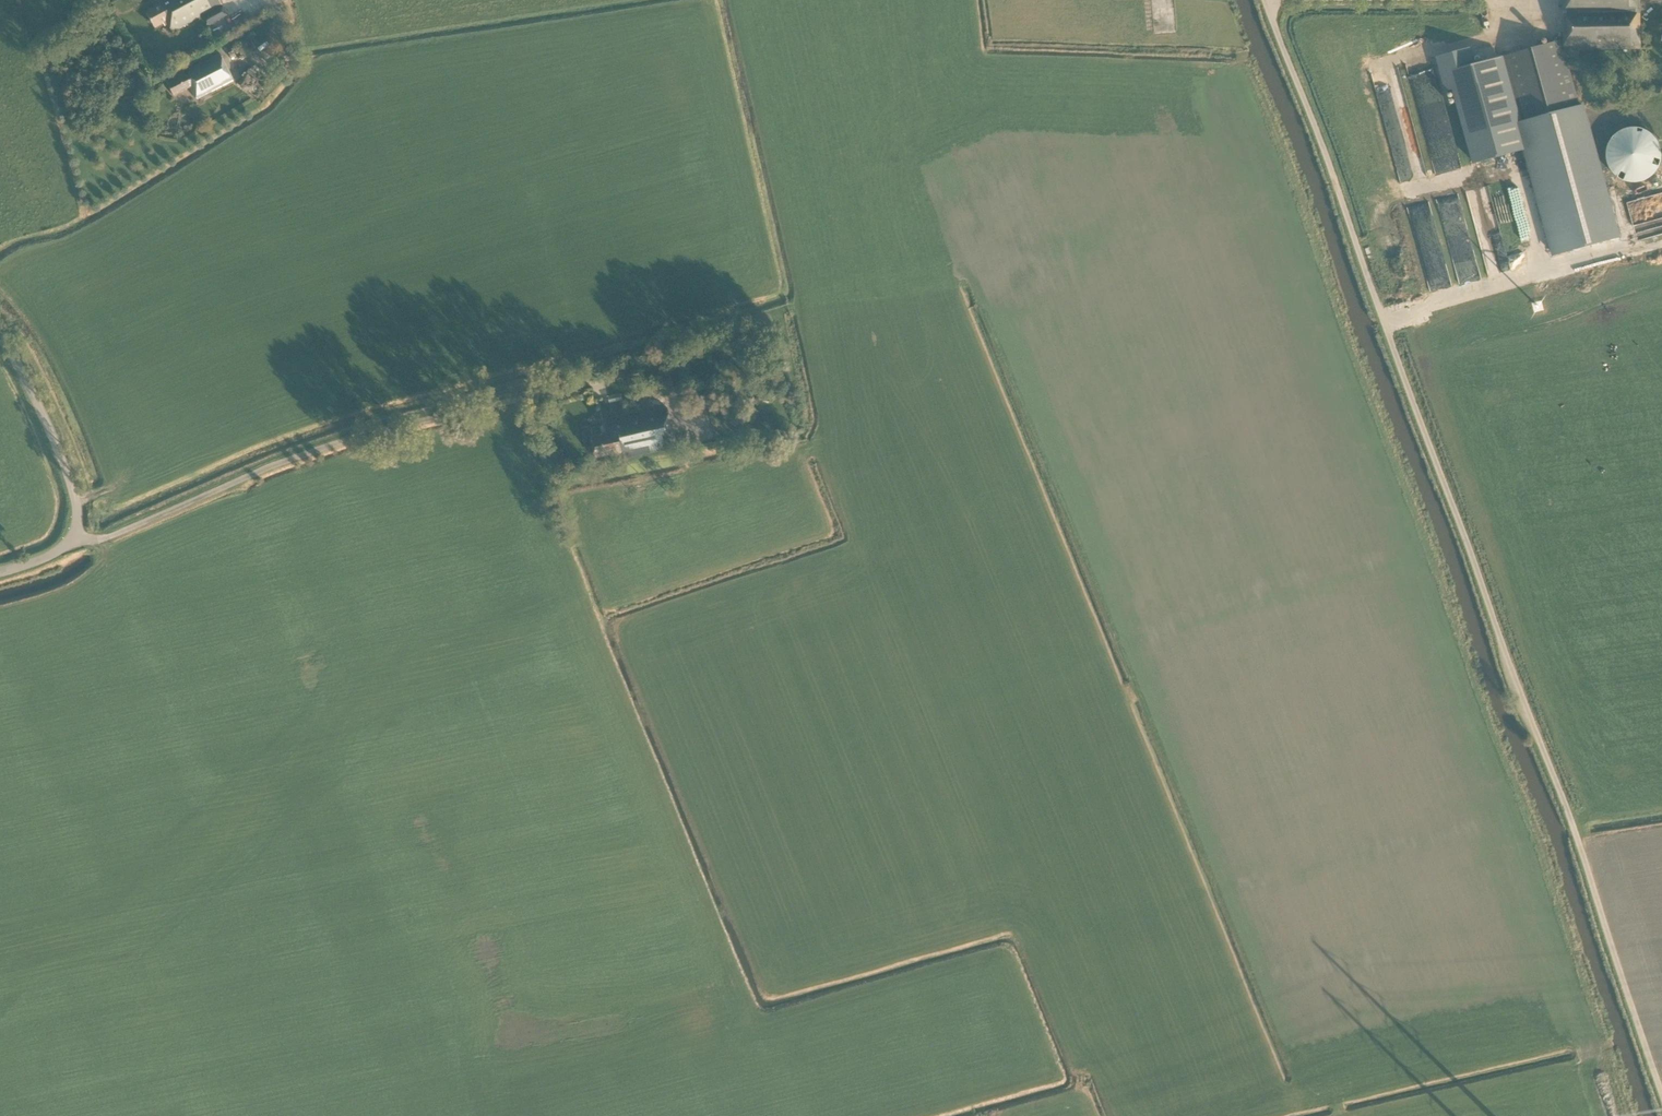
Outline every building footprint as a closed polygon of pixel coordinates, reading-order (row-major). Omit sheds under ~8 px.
[(146,12),(155,28),(163,23),(165,26),(168,24),(172,32),(200,17),(206,27),(228,16),(219,0),(168,0),(146,12)] [(1564,40),(1505,56),(1523,121),(1577,107),(1561,50),(1641,49),(1639,0),(1563,0),(1564,40)] [(1499,4),(1482,5),(1483,30),(1501,29),(1499,4)] [(1523,121),(1505,56),(1475,64),(1471,47),(1436,57),(1445,92),(1453,90),(1473,164),(1526,150),(1518,123),(1523,121)] [(234,81),(220,53),(166,81),(173,95),(190,87),(197,100),(234,81)] [(1610,56),(1610,64),(1625,65),(1626,56),(1610,56)] [(1579,106),(1577,107),(1523,121),(1521,122),(1558,254),(1615,238),(1579,106)] [(1452,132),(1451,122),(1426,126),(1428,136),(1452,132)] [(1611,180),(1659,178),(1658,128),(1609,130),(1611,180)] [(1641,216),(1640,200),(1631,201),(1631,216),(1641,216)] [(1498,228),(1497,202),(1473,203),(1475,229),(1498,228)] [(1661,232),(1661,218),(1636,224),(1639,238),(1661,232)] [(676,447),(661,384),(635,390),(641,414),(604,422),(606,433),(601,434),(601,436),(590,438),(594,457),(614,453),(615,455),(622,453),(623,459),(676,447)] [(707,396),(704,387),(689,390),(692,400),(707,396)]
